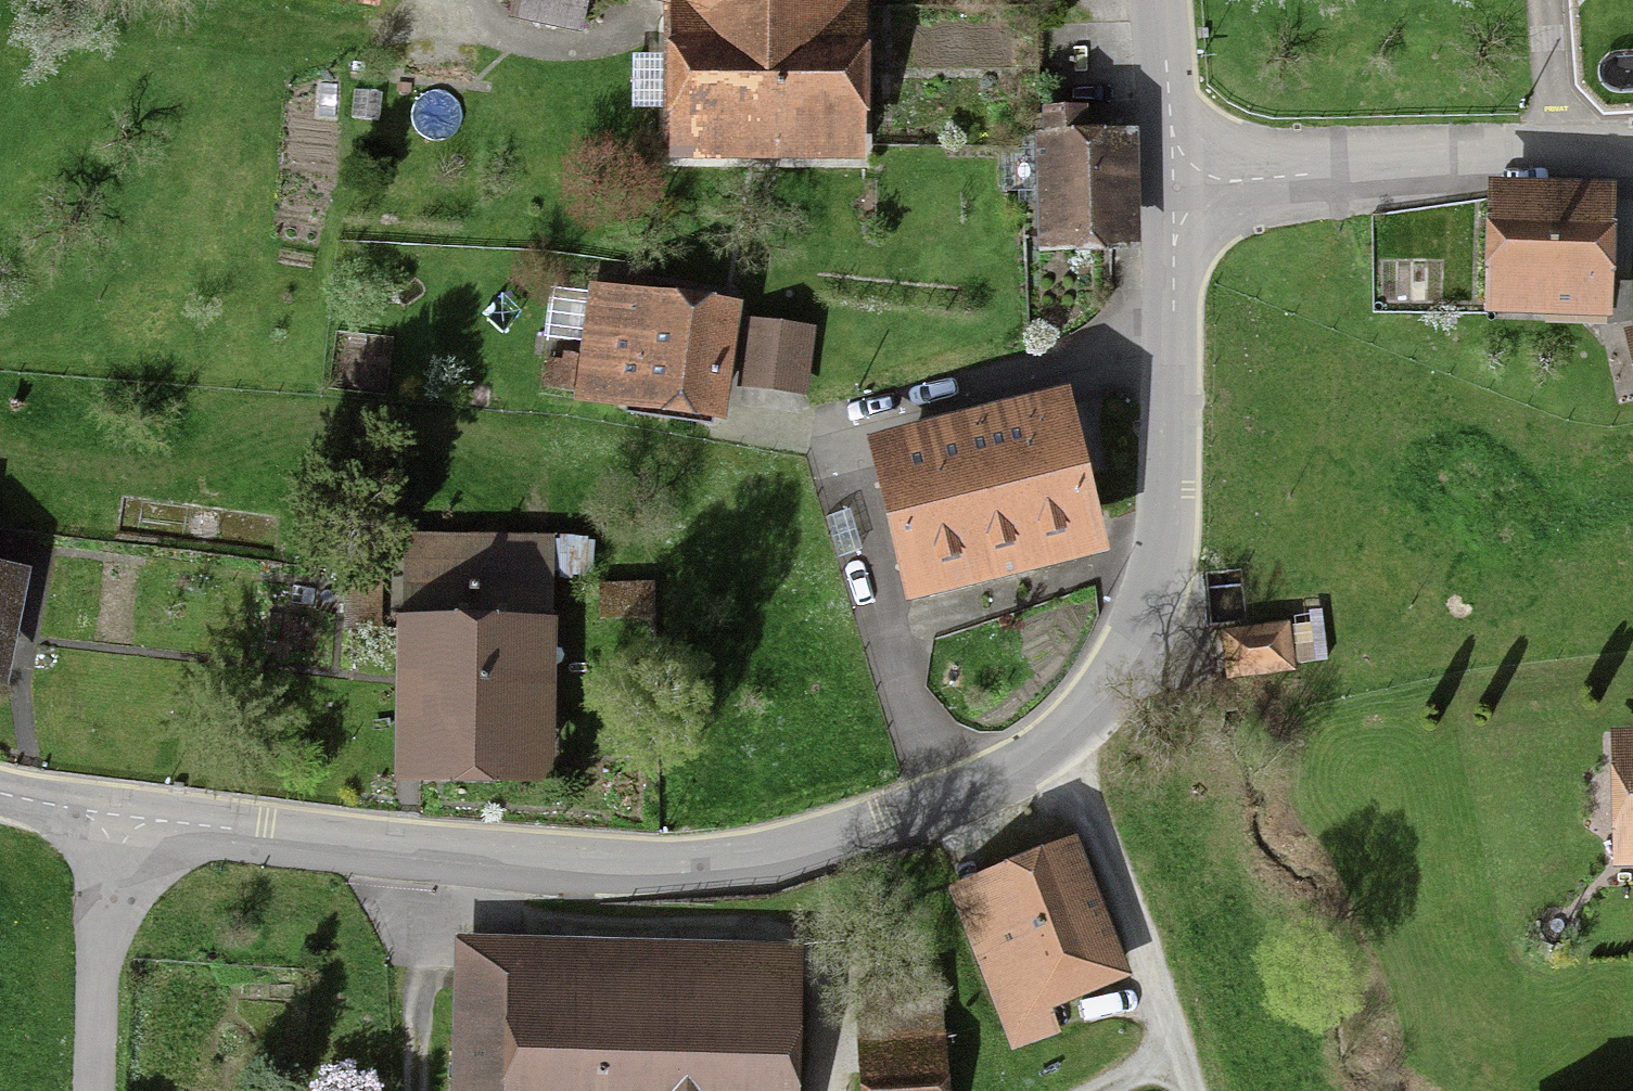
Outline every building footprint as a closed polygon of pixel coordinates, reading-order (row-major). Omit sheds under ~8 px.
[(514,9),(580,24),(586,0),(516,0),(514,9)] [(682,3),(682,144),(848,144),(849,4),(831,4),(831,0),(662,0),(682,3)] [(353,122),(382,124),(384,95),(354,94),(353,122)] [(1142,247),(1139,134),(1090,135),(1089,114),(1050,115),(1050,138),(1042,139),(1045,250),(1142,247)] [(1613,315),(1616,188),(1496,186),(1493,312),(1613,315)] [(723,420),(738,309),(598,290),(583,401),(723,420)] [(806,394),(814,331),(755,324),(747,386),(806,394)] [(917,596),(1105,551),(1068,398),(879,444),(917,596)] [(423,752),(530,754),(532,631),(553,632),(555,540),(468,539),(467,559),(427,558),(423,752)] [(383,578),(352,576),(349,632),(380,633),(383,578)] [(0,580),(0,659),(14,583),(0,580)] [(1296,666),(1290,624),(1226,633),(1232,675),(1296,666)] [(1619,733),(1621,864),(1632,864),(1632,732),(1619,733)] [(1121,979),(1066,845),(953,892),(1017,1045),(1058,1028),(1050,1009),(1121,979)] [(783,981),(465,973),(463,1090),(781,1090),(783,981)] [(949,1083),(868,1084),(868,1090),(949,1090),(949,1083)]
